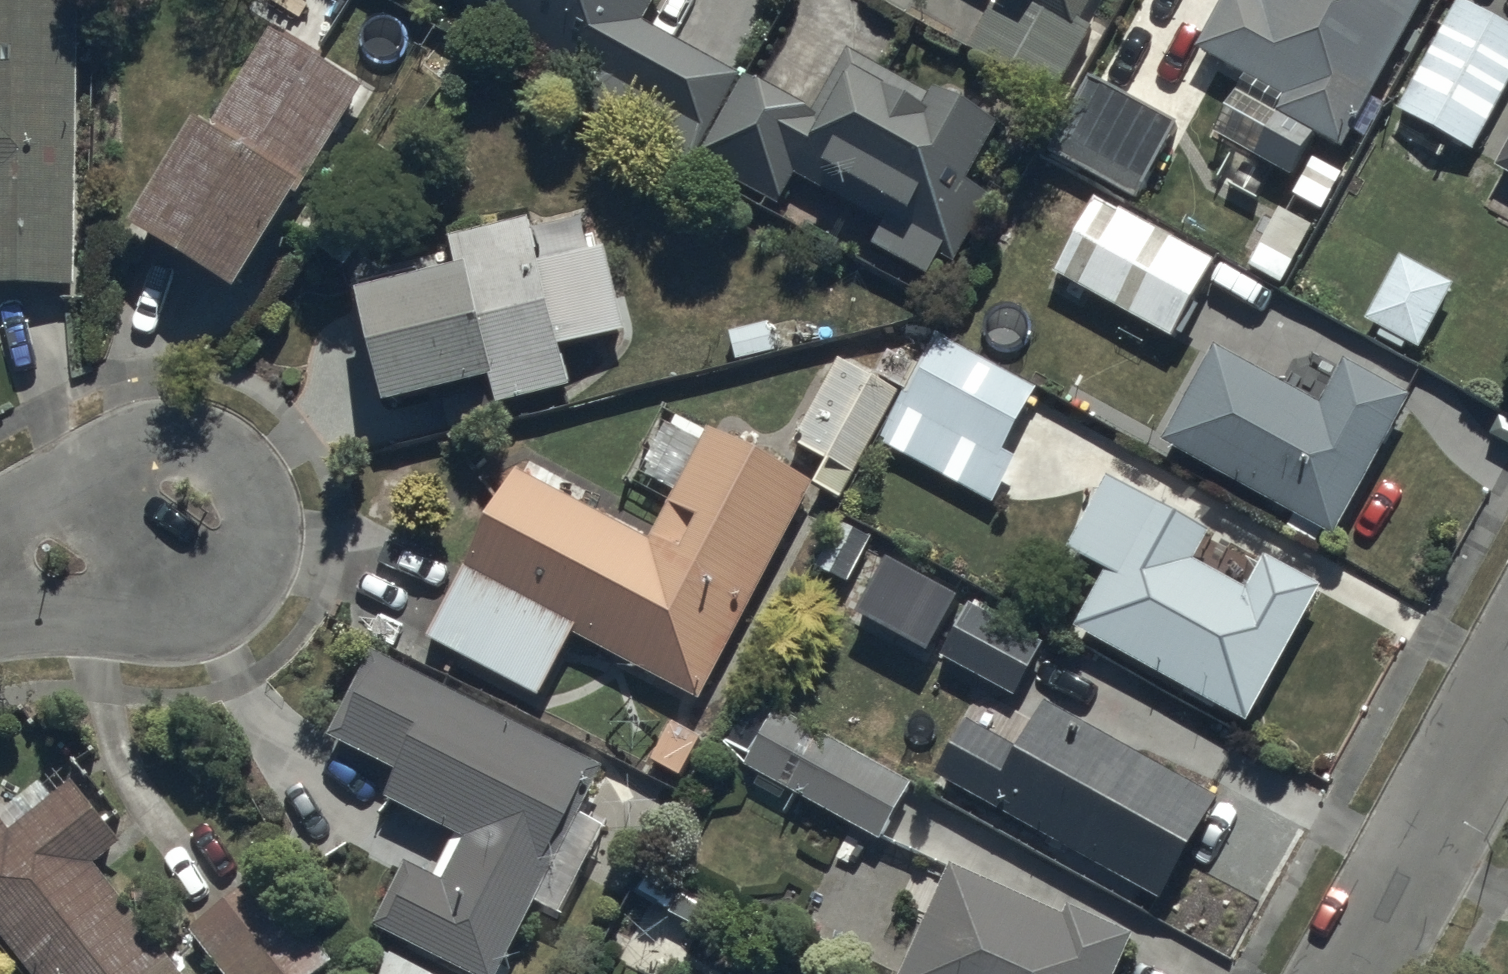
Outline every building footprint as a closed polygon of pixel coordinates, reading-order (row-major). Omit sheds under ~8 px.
[(71,286),(74,0),(0,0),(0,285),(71,286)] [(687,162),(735,70),(640,20),(650,0),(447,0),(589,74),(574,104),(687,162)] [(1084,0),(985,0),(959,44),(1032,87),(1084,0)] [(1338,148),(1420,0),(1213,0),(1179,61),(1338,148)] [(1468,153),(1507,80),(1507,22),(1467,0),(1455,0),(1394,114),(1468,153)] [(138,234),(230,291),(359,84),(267,27),(138,234)] [(810,110),(749,74),(698,159),(771,202),(790,171),(875,222),(865,239),(930,278),(983,190),(960,176),(995,117),(856,34),(810,110)] [(1047,148),(1139,199),(1180,126),(1088,75),(1047,148)] [(1494,163),(1507,170),(1507,137),(1494,163)] [(1046,269),(1171,337),(1211,264),(1086,195),(1046,269)] [(1311,224),(1278,204),(1248,263),(1281,280),(1311,224)] [(347,290),(376,403),(482,376),(490,403),(570,383),(561,347),(622,331),(591,208),(449,244),(454,263),(347,290)] [(769,319),(726,330),(733,360),(802,342),(797,322),(771,329),(769,319)] [(944,330),(880,435),(979,495),(1043,390),(944,330)] [(1211,339),(1158,434),(1333,530),(1412,389),(1345,352),(1319,398),(1211,339)] [(787,449),(845,480),(895,388),(837,357),(787,449)] [(649,538),(511,465),(456,566),(702,697),(819,479),(711,422),(649,538)] [(1071,624),(1247,722),(1323,587),(1262,552),(1243,585),(1195,558),(1209,533),(1103,474),(1063,544),(1103,566),(1071,624)] [(955,594),(884,556),(855,609),(926,648),(955,594)] [(936,646),(1018,688),(1043,640),(960,598),(936,646)] [(372,650),(329,733),(395,766),(380,796),(454,833),(433,874),(400,858),(367,922),(471,973),(500,973),(605,768),(372,650)] [(932,771),(1157,896),(1217,795),(1040,696),(1012,746),(962,719),(932,771)] [(744,768),(876,841),(911,778),(779,705),(744,768)] [(37,973),(185,973),(94,862),(123,838),(73,777),(9,829),(0,818),(0,928),(37,973)] [(1130,938),(947,856),(894,973),(1113,973),(1130,938)] [(184,925),(221,973),(308,973),(329,958),(261,868),(184,925)] [(648,871),(636,892),(649,898),(618,955),(654,973),(676,973),(713,906),(648,871)]
